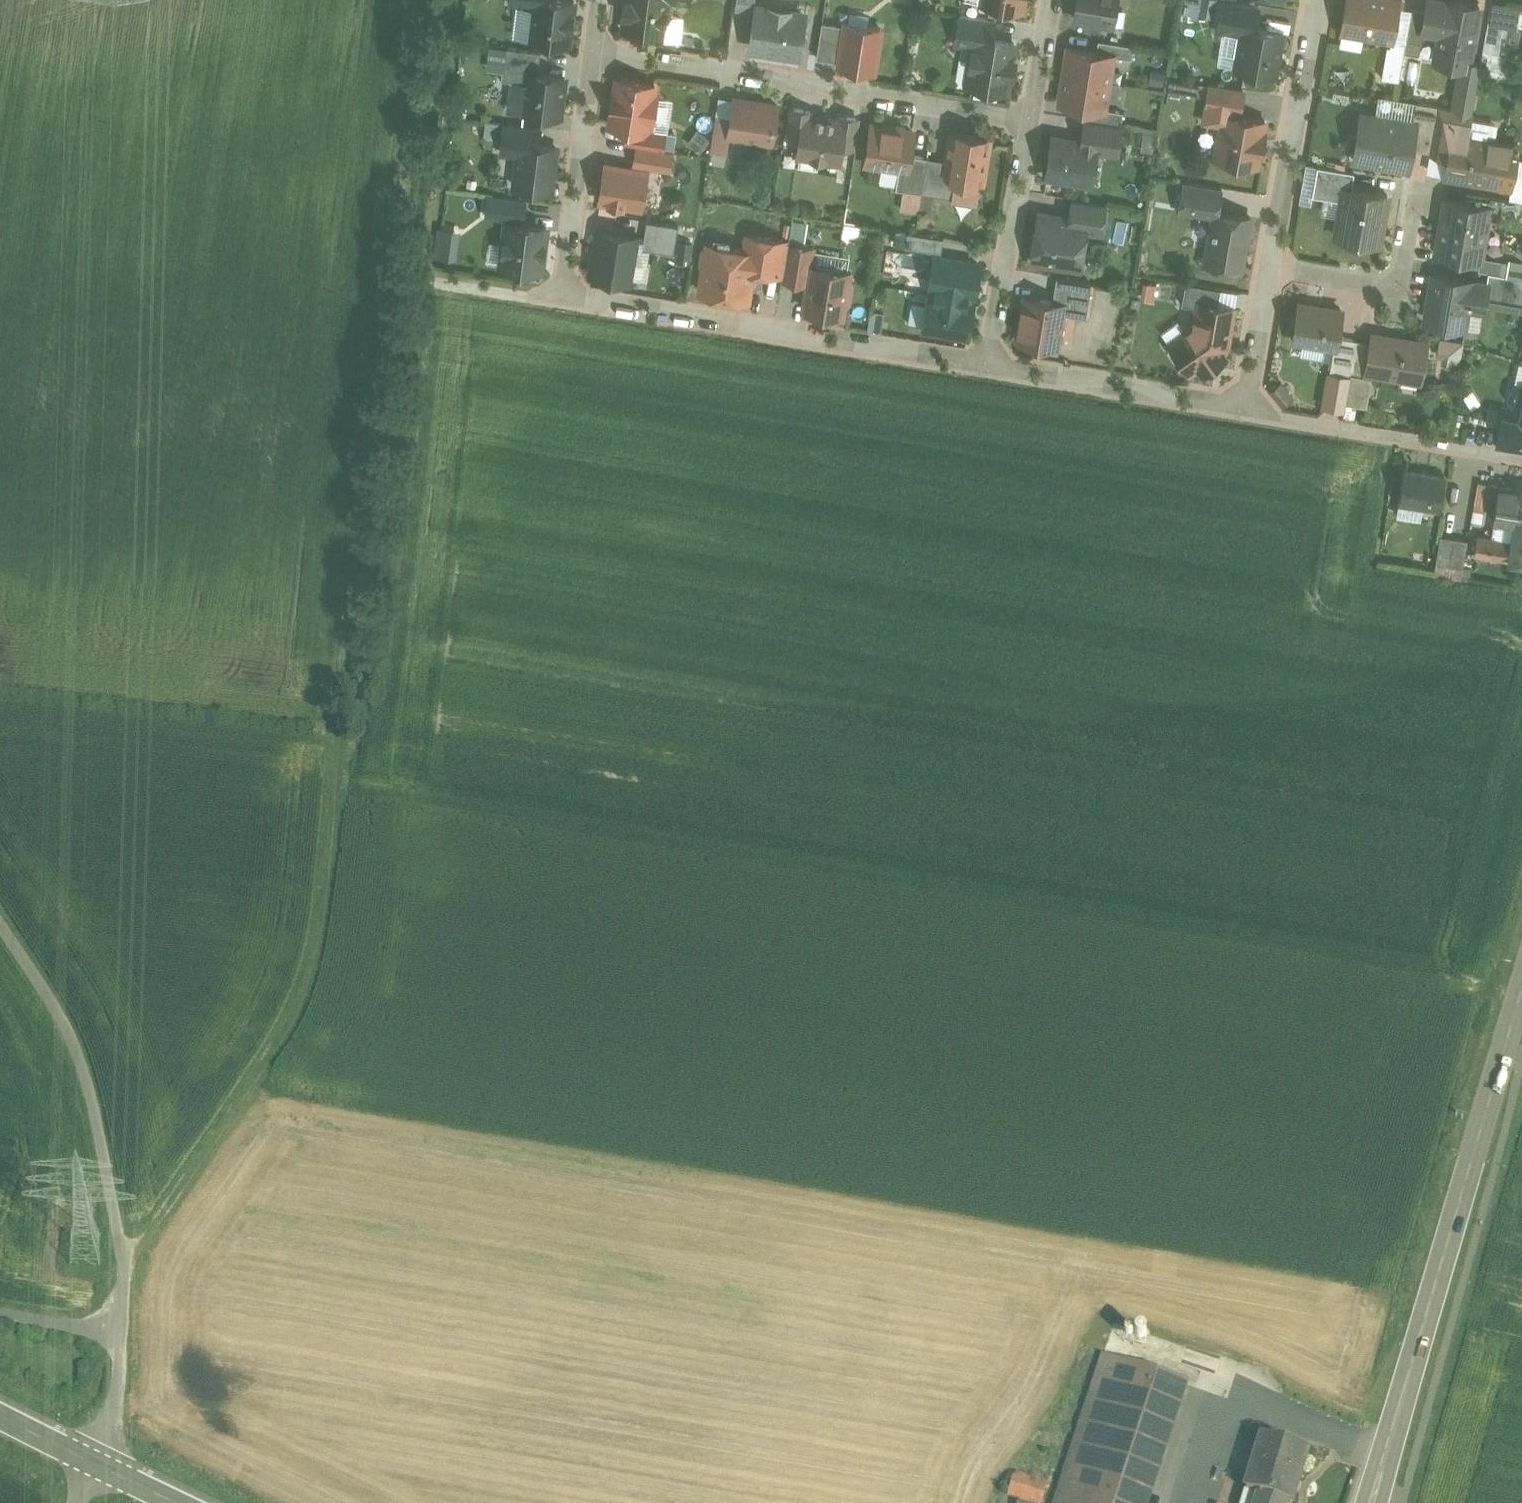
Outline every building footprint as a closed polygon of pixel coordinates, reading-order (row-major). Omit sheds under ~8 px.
[(535,6),(531,39),(569,43),(575,1),(568,0),(536,0),(535,6)] [(623,14),(626,14),(624,28),(642,30),(645,35),(655,36),(660,32),(664,33),(665,21),(672,16),(667,9),(668,0),(625,0),(623,14)] [(982,2),(997,4),(999,8),(1009,9),(1013,7),(1023,8),(1024,0),(983,0),(982,2)] [(1075,18),(1089,20),(1093,27),(1100,22),(1112,24),(1116,0),(1078,0),(1075,18)] [(1212,13),(1214,0),(1182,0),(1181,7),(1212,13)] [(1233,0),(1224,0),(1218,30),(1242,34),(1244,24),(1255,26),(1259,5),(1233,0)] [(1397,0),(1347,0),(1342,31),(1391,40),(1393,40),(1400,0),(1398,0),(1397,0)] [(1442,0),(1428,0),(1426,11),(1423,31),(1424,31),(1440,34),(1435,61),(1462,66),(1468,67),(1469,63),(1480,7),(1442,0)] [(804,18),(753,9),(745,52),(796,62),(804,18)] [(1426,11),(1412,9),(1407,40),(1422,43),(1424,31),(1423,31),(1426,11)] [(996,19),(960,14),(956,42),(974,45),(976,32),(993,35),(996,19)] [(842,23),(837,61),(872,66),(877,28),(842,23)] [(1255,26),(1244,24),(1242,34),(1236,68),(1275,75),(1283,31),(1255,26)] [(993,35),(976,32),(974,45),(968,83),(1007,89),(1010,75),(1014,75),(1016,59),(1012,58),(1015,43),(998,40),(993,35)] [(1134,46),(1099,40),(1097,52),(1114,55),(1113,56),(1132,59),(1134,46)] [(1393,40),(1391,40),(1390,46),(1388,45),(1382,77),(1400,80),(1406,42),(1393,40)] [(505,47),(493,46),(491,60),(504,62),(505,47)] [(541,52),(505,47),(504,62),(501,80),(527,83),(529,72),(539,74),(541,52)] [(1097,52),(1069,48),(1065,75),(1109,82),(1113,56),(1114,55),(1097,52)] [(1468,67),(1462,66),(1454,107),(1472,110),(1473,111),(1481,65),(1469,63),(1468,67)] [(539,74),(529,72),(527,83),(524,110),(561,115),(565,77),(539,74)] [(1109,82),(1065,75),(1060,103),(1088,107),(1105,110),(1105,109),(1109,82)] [(1169,76),(1164,99),(1178,102),(1183,79),(1169,76)] [(654,85),(619,79),(616,93),(614,92),(611,110),(614,111),(611,124),(629,127),(647,130),(647,129),(649,119),(653,120),(656,96),(653,96),(654,85)] [(1210,83),(1185,79),(1183,91),(1208,96),(1210,83)] [(1243,89),(1210,83),(1208,96),(1204,120),(1222,123),(1224,113),(1238,115),(1239,110),(1240,110),(1244,90),(1243,90),(1243,89)] [(778,105),(735,98),(732,117),(729,132),(731,132),(747,135),(747,137),(772,141),(778,105)] [(1454,107),(1439,104),(1437,116),(1430,151),(1449,155),(1453,132),(1467,135),(1472,110),(1454,107)] [(1124,112),(1105,109),(1105,110),(1088,107),(1086,119),(1122,125),(1124,112)] [(792,110),(790,110),(786,134),(788,134),(788,136),(800,139),(805,110),(792,108),(792,110)] [(838,120),(812,115),(813,111),(805,110),(800,139),(798,154),(840,161),(842,145),(847,117),(839,115),(838,120)] [(1416,122),(1362,112),(1354,158),(1409,168),(1412,148),(1417,122),(1416,122)] [(1238,115),(1224,113),(1222,123),(1216,157),(1233,160),(1236,165),(1250,167),(1254,164),(1257,164),(1259,153),(1261,153),(1265,132),(1263,131),(1265,120),(1238,115)] [(1437,116),(1417,113),(1416,122),(1417,122),(1412,148),(1430,151),(1437,116)] [(732,117),(716,115),(710,150),(728,153),(731,132),(729,132),(732,117)] [(859,119),(847,117),(842,145),(855,147),(855,145),(857,146),(861,121),(859,121),(859,119)] [(1122,125),(1086,119),(1083,141),(1097,143),(1096,151),(1117,155),(1122,125)] [(505,123),(487,121),(486,133),(504,135),(505,123)] [(541,127),(505,123),(504,135),(503,142),(520,144),(520,143),(539,145),(541,127)] [(914,131),(873,125),(867,162),(900,168),(908,169),(910,154),(914,131)] [(665,132),(647,129),(647,130),(629,127),(627,143),(638,144),(662,148),(665,132)] [(694,128),(685,142),(699,150),(708,136),(694,128)] [(1467,135),(1453,132),(1449,155),(1445,175),(1492,183),(1493,177),(1496,175),(1498,168),(1495,164),(1495,162),(1504,163),(1504,165),(1515,167),(1519,144),(1467,135)] [(990,140),(951,133),(947,160),(944,175),(957,177),(984,181),(990,140)] [(1083,141),(1053,136),(1047,176),(1084,182),(1088,161),(1094,162),(1096,151),(1097,143),(1083,141)] [(539,145),(520,143),(520,144),(515,186),(551,191),(557,147),(539,145)] [(662,148),(638,144),(635,162),(669,168),(672,150),(662,148)] [(928,157),(910,154),(908,169),(900,168),(897,188),(906,190),(922,192),(928,157)] [(947,160),(928,157),(922,192),(933,194),(953,198),(957,177),(944,175),(947,160)] [(647,171),(607,164),(601,199),(641,206),(647,171)] [(1355,171),(1318,165),(1314,187),(1344,192),(1345,186),(1352,187),(1355,171)] [(1222,187),(1184,180),(1180,206),(1215,212),(1215,210),(1218,211),(1222,187)] [(1352,187),(1345,186),(1344,192),(1336,235),(1379,242),(1388,194),(1352,187)] [(922,192),(906,190),(903,207),(919,209),(920,207),(922,192)] [(933,194),(922,192),(920,207),(930,209),(933,194)] [(1504,197),(1472,192),(1470,203),(1490,207),(1488,216),(1500,218),(1504,197)] [(525,200),(490,196),(487,216),(523,220),(525,200)] [(1106,203),(1074,198),(1070,218),(1087,221),(1086,231),(1101,233),(1106,203)] [(1470,203),(1446,199),(1437,250),(1481,258),(1488,216),(1490,207),(1470,203)] [(1218,211),(1215,210),(1215,212),(1212,227),(1209,226),(1208,230),(1211,231),(1206,261),(1241,268),(1250,216),(1218,211)] [(1070,218),(1040,213),(1035,244),(1032,246),(1031,253),(1033,256),(1032,260),(1080,268),(1086,231),(1087,221),(1070,218)] [(679,226),(647,220),(643,248),(674,253),(679,226)] [(547,228),(507,223),(502,264),(541,269),(547,228)] [(434,257),(455,258),(456,228),(435,227),(434,257)] [(638,237),(599,230),(592,273),(631,280),(638,237)] [(944,238),(909,232),(906,246),(942,252),(944,238)] [(789,241),(746,234),(744,249),(756,251),(753,268),(783,273),(788,243),(789,241)] [(691,243),(682,241),(679,259),(688,261),(691,243)] [(744,249),(709,243),(708,246),(705,248),(703,262),(705,266),(701,291),(748,299),(753,268),(756,251),(744,249)] [(809,246),(788,243),(783,273),(782,278),(800,281),(803,278),(809,246)] [(979,264),(936,256),(931,286),(938,287),(936,299),(929,298),(924,328),(967,335),(972,305),(965,304),(967,292),(974,293),(979,264)] [(848,272),(813,266),(812,265),(804,309),(806,309),(806,308),(841,314),(841,315),(843,315),(844,305),(850,301),(852,287),(848,281),(850,272),(848,271),(848,272)] [(1489,272),(1487,283),(1489,284),(1486,298),(1521,304),(1521,278),(1489,272)] [(1487,283),(1433,274),(1426,317),(1446,321),(1446,323),(1465,327),(1470,303),(1485,305),(1486,298),(1489,284),(1487,283)] [(1092,282),(1057,277),(1053,301),(1065,303),(1063,313),(1087,317),(1092,282)] [(1222,289),(1186,282),(1182,303),(1198,306),(1199,301),(1219,305),(1222,289)] [(1237,291),(1222,289),(1219,305),(1234,307),(1237,291)] [(1053,301),(1025,297),(1018,340),(1058,346),(1063,313),(1065,303),(1053,301)] [(1219,305),(1199,301),(1198,306),(1193,333),(1192,333),(1173,347),(1190,372),(1199,366),(1203,372),(1226,356),(1222,350),(1228,346),(1234,307),(1219,305)] [(1342,310),(1299,303),(1293,338),(1335,345),(1336,346),(1338,336),(1342,310)] [(1357,339),(1338,336),(1336,346),(1335,345),(1330,373),(1350,377),(1357,339)] [(1405,341),(1374,336),(1373,341),(1375,341),(1369,371),(1420,380),(1427,343),(1405,339),(1405,341)] [(1373,341),(1357,339),(1350,377),(1367,379),(1369,371),(1375,341),(1373,341)] [(1367,379),(1350,377),(1346,402),(1363,406),(1367,379)] [(1282,381),(1268,387),(1276,404),(1289,398),(1282,381)] [(1518,385),(1518,386),(1513,388),(1511,398),(1514,403),(1521,405),(1521,386),(1518,385)] [(1520,419),(1514,418),(1503,416),(1502,422),(1521,426),(1521,413),(1520,419)] [(1502,422),(1497,446),(1521,450),(1521,426),(1502,422)] [(1445,476),(1405,469),(1399,502),(1440,508),(1445,476)] [(1474,481),(1473,528),(1489,529),(1490,481),(1474,481)] [(1499,485),(1494,518),(1514,522),(1511,539),(1513,540),(1510,560),(1521,562),(1521,489),(1499,485)] [(1511,539),(1478,534),(1475,554),(1510,560),(1513,540),(1511,539)] [(1468,540),(1441,536),(1436,563),(1464,567),(1468,540)] [(1103,1358),(1055,1502),(1149,1502),(1188,1385),(1103,1358)] [(1263,1441),(1246,1494),(1260,1498),(1258,1502),(1291,1502),(1297,1483),(1298,1484),(1308,1454),(1263,1441)] [(1027,1502),(1042,1502),(1046,1480),(1009,1474),(1005,1499),(1027,1502)] [(1246,1494),(1243,1502),(1258,1502),(1260,1498),(1246,1494)]
